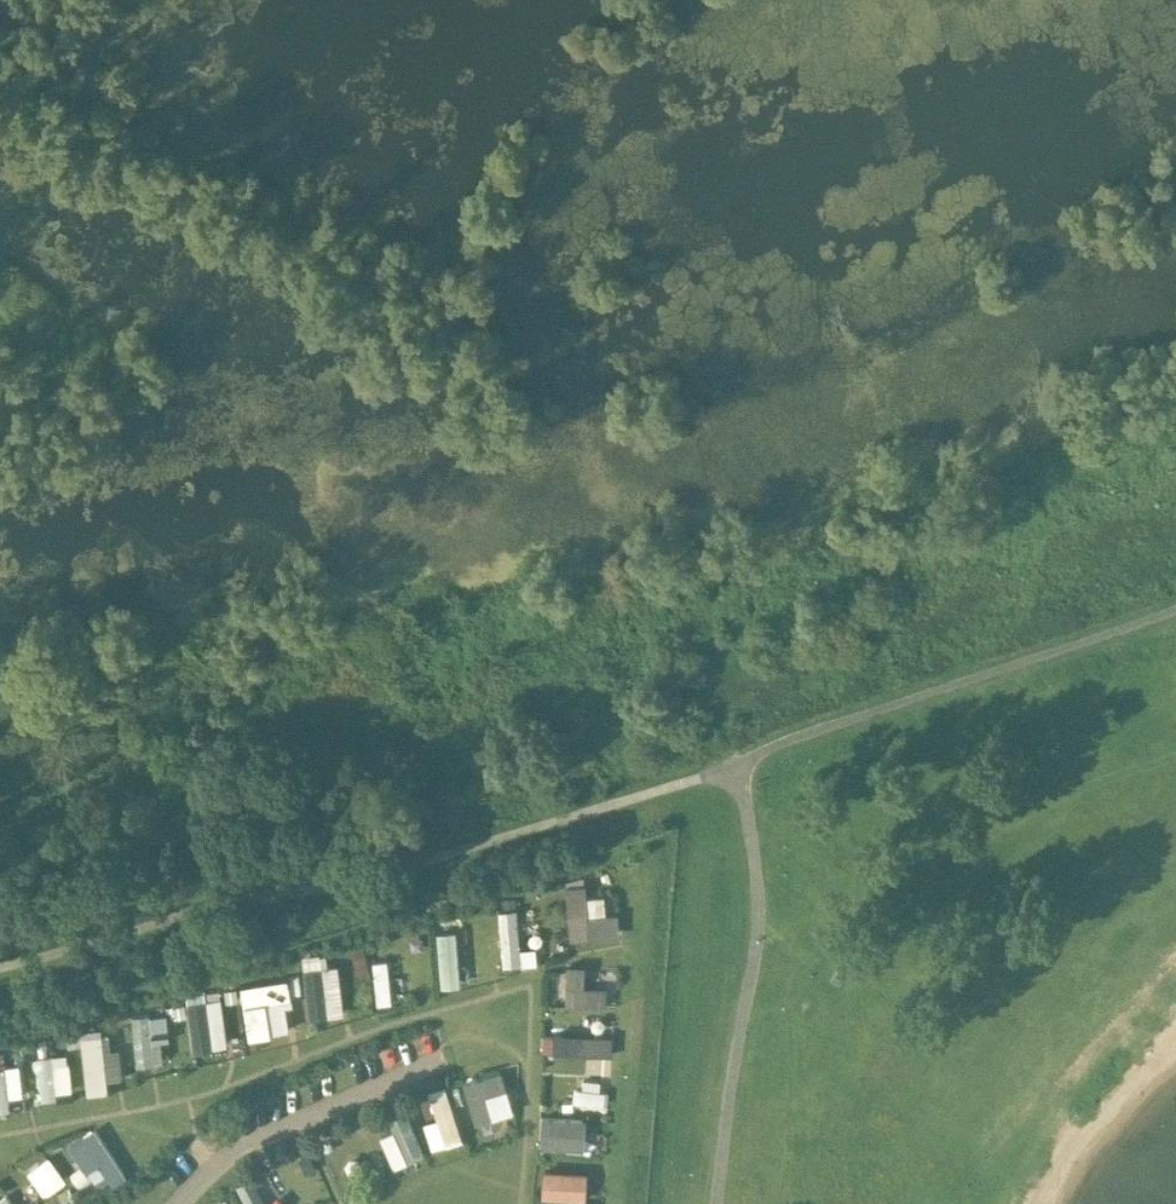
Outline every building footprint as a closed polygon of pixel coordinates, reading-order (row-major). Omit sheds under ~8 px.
[(570,940),(620,936),(619,915),(588,917),(586,886),(566,887),(570,940)] [(500,911),(504,966),(521,965),(517,909),(500,911)] [(438,930),(442,985),(462,983),(457,929),(438,930)] [(378,1003),(394,1001),(388,957),(372,959),(378,1003)] [(566,1004),(606,1006),(607,988),(584,987),(585,966),(568,965),(566,1004)] [(305,968),(310,1017),(329,1015),(323,966),(305,968)] [(242,982),(247,1034),(294,1029),(289,977),(242,982)] [(187,1001),(194,1051),(214,1048),(207,998),(187,1001)] [(133,1015),(137,1065),(156,1063),(150,1013),(133,1015)] [(87,1031),(90,1092),(109,1091),(109,1077),(123,1077),(122,1047),(110,1048),(110,1030),(87,1031)] [(556,1034),(555,1054),(613,1056),(614,1037),(556,1034)] [(52,1054),(38,1055),(42,1099),(57,1097),(52,1054)] [(10,1109),(5,1067),(0,1068),(0,1111),(10,1109)] [(463,1084),(476,1124),(493,1118),(487,1096),(507,1090),(502,1072),(463,1084)] [(576,1084),(575,1100),(606,1103),(608,1086),(576,1084)] [(439,1118),(425,1122),(432,1148),(464,1139),(448,1085),(430,1090),(439,1118)] [(416,1097),(421,1119),(435,1116),(430,1094),(416,1097)] [(388,1116),(393,1129),(381,1134),(394,1166),(425,1154),(407,1108),(388,1116)] [(541,1147),(584,1150),(586,1120),(543,1117),(541,1147)] [(96,1126),(69,1145),(103,1193),(130,1174),(96,1126)] [(51,1154),(28,1170),(45,1195),(68,1179),(51,1154)] [(588,1173),(543,1170),(542,1199),(586,1201),(588,1173)] [(238,1183),(249,1203),(269,1203),(254,1175),(238,1183)] [(0,1198),(0,1203),(13,1203),(5,1194),(0,1198)] [(230,1195),(214,1203),(235,1203),(230,1195)]
